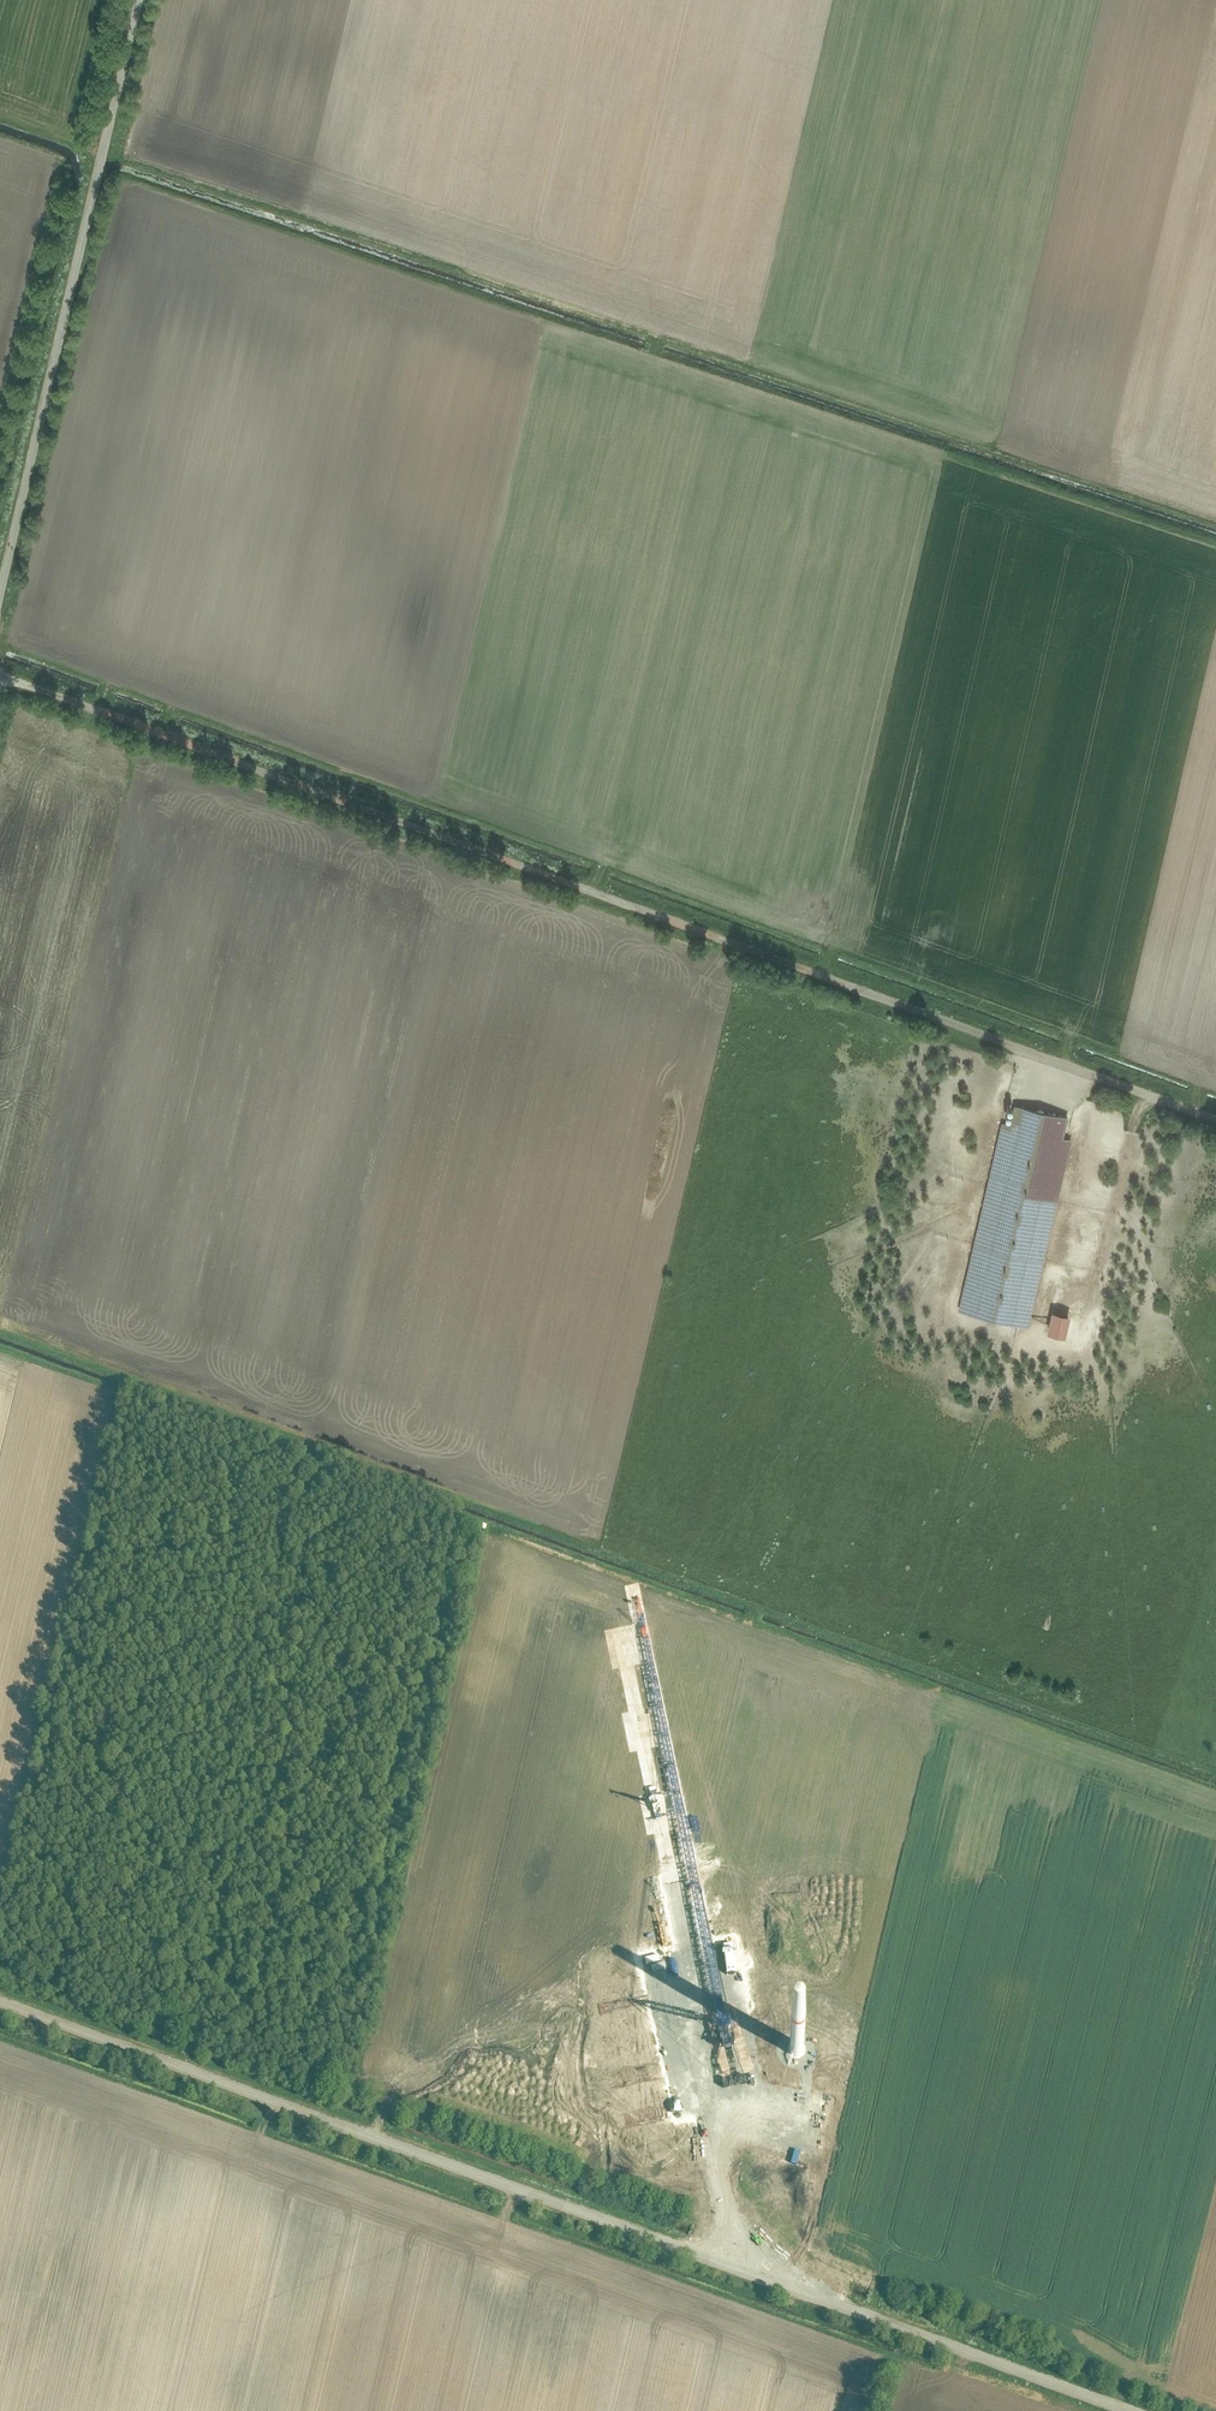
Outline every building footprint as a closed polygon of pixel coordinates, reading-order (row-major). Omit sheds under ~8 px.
[(1002,1124),(957,1311),(1027,1327),(1071,1142),(1062,1139),(1067,1119),(1013,1106),(1009,1126),(1002,1124)] [(1051,1312),(1045,1334),(1064,1338),(1069,1316),(1051,1312)]
